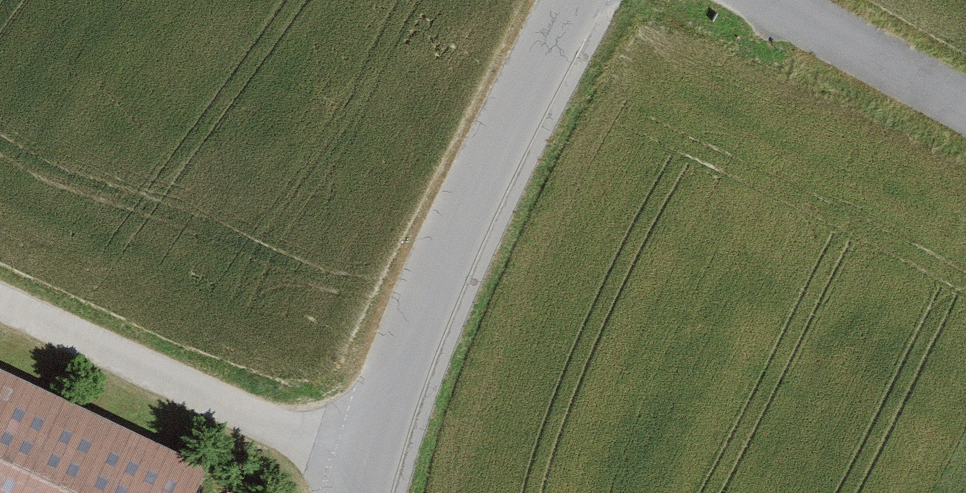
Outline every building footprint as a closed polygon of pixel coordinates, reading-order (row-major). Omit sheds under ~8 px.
[(0,358),(0,492),(207,492),(221,463),(0,358)]
